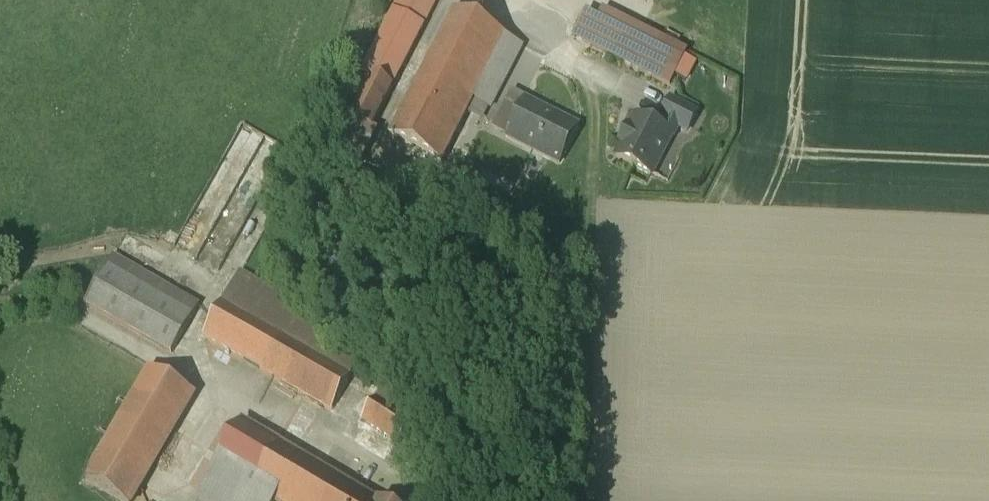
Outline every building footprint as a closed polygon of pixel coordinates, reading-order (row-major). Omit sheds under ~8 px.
[(402,71),(438,0),(400,0),(372,56),(402,71)] [(523,46),(455,11),(390,135),(443,163),(475,100),(490,108),(523,46)] [(599,21),(588,15),(576,39),(672,87),(689,54),(604,11),(599,21)] [(373,78),(353,116),(373,126),(393,88),(373,78)] [(507,103),(495,127),(509,134),(507,138),(561,164),(579,127),(526,102),(522,111),(507,103)] [(667,123),(662,132),(672,137),(671,138),(674,140),(679,129),(688,133),(697,114),(672,102),(663,121),(667,123)] [(625,145),(618,158),(653,175),(671,138),(672,137),(662,132),(637,120),(631,132),(629,130),(622,143),(625,145)] [(113,258),(87,304),(172,353),(199,307),(113,258)] [(236,281),(205,336),(334,409),(365,355),(236,281)] [(151,370),(87,482),(121,500),(134,500),(195,396),(151,370)] [(387,389),(366,423),(399,445),(421,410),(387,389)] [(340,481),(243,424),(198,500),(328,500),(340,481)] [(340,481),(328,500),(374,500),(340,481)]
